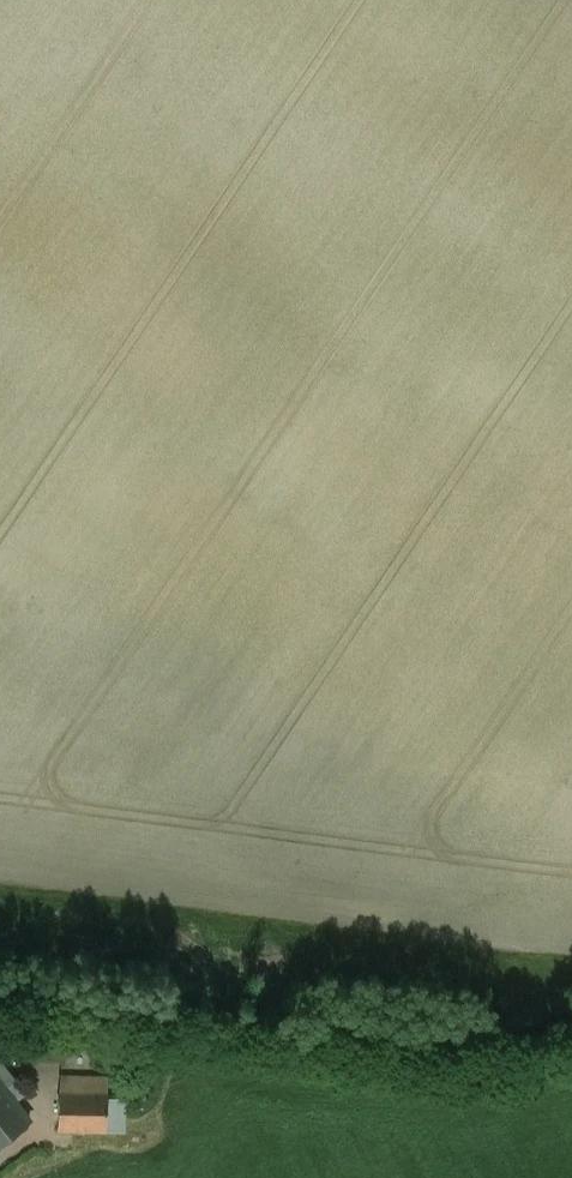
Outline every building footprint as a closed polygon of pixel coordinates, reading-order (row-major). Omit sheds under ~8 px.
[(107,1075),(56,1075),(56,1132),(107,1132),(107,1075)] [(0,1081),(0,1145),(32,1120),(0,1081)]
